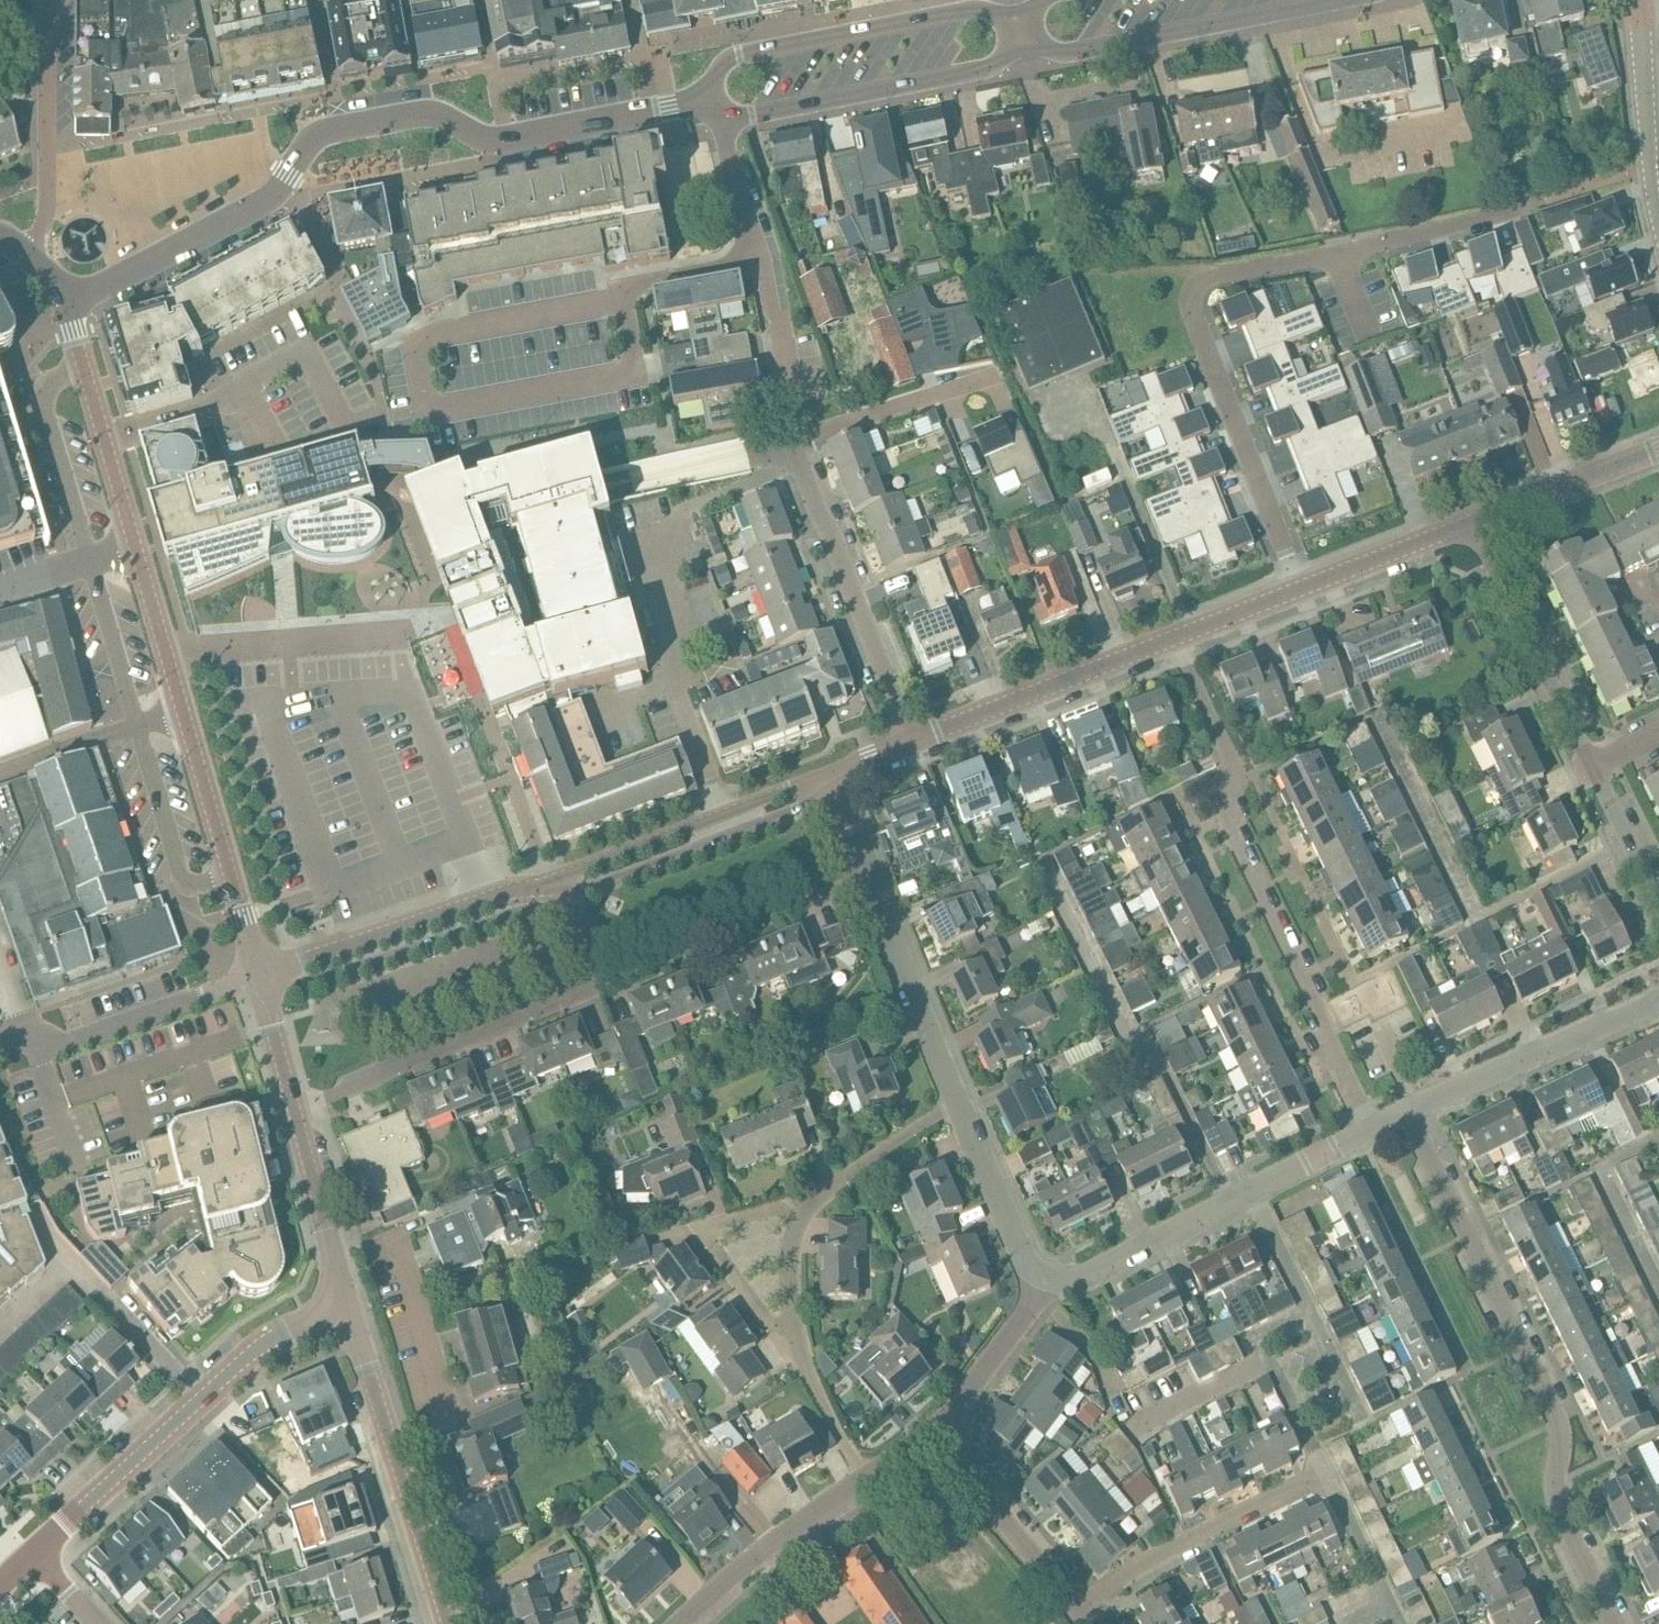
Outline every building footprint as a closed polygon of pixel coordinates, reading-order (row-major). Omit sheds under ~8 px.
[(77,119),(77,121),(112,121),(112,98),(179,91),(183,114),(218,107),(217,101),(206,46),(197,4),(197,0),(77,0),(77,119)] [(325,83),(309,0),(217,0),(197,4),(206,46),(217,101),(229,99),(230,101),(231,101),(230,94),(322,76),(324,83),(325,83)] [(401,0),(326,0),(341,80),(370,74),(369,73),(368,70),(384,67),(385,70),(384,70),(384,72),(413,66),(403,11),(401,0)] [(403,11),(412,10),(422,65),(483,53),(473,0),(401,0),(403,11)] [(565,0),(487,0),(499,62),(556,52),(555,47),(560,46),(558,31),(570,28),(565,2),(565,0)] [(621,0),(565,0),(565,2),(570,28),(558,31),(560,46),(555,47),(556,52),(558,64),(631,50),(621,0)] [(648,37),(691,28),(689,20),(714,15),(715,24),(760,15),(755,0),(641,0),(644,15),(648,37)] [(760,15),(814,5),(814,4),(813,0),(755,0),(760,15)] [(1456,7),(1463,51),(1465,50),(1467,64),(1490,60),(1487,46),(1505,42),(1503,33),(1512,31),(1507,8),(1500,9),(1498,0),(1488,0),(1456,7)] [(1522,10),(1530,32),(1534,32),(1541,60),(1567,54),(1560,25),(1585,19),(1580,0),(1518,0),(1522,10)] [(1600,30),(1580,37),(1574,39),(1591,90),(1618,81),(1600,30)] [(1524,42),(1506,47),(1511,68),(1530,63),(1524,42)] [(1296,78),(1318,135),(1344,130),(1340,109),(1408,97),(1412,117),(1445,111),(1434,53),(1402,59),(1402,57),(1331,70),(1332,72),(1296,78)] [(1088,102),(1089,107),(1068,111),(1074,145),(1125,136),(1133,178),(1164,173),(1152,112),(1124,117),(1120,101),(1103,104),(1102,99),(1097,98),(1092,99),(1088,102)] [(1219,140),(1221,154),(1222,154),(1258,147),(1255,133),(1258,132),(1251,100),(1213,107),(1219,140)] [(1203,102),(1179,107),(1187,146),(1197,144),(1201,166),(1224,162),(1222,154),(1221,154),(1219,140),(1213,107),(1204,109),(1203,102)] [(20,151),(4,106),(0,108),(0,158),(20,151)] [(941,111),(905,119),(909,140),(912,155),(916,171),(934,167),(938,189),(946,187),(947,193),(967,189),(974,218),(980,217),(991,215),(988,198),(989,197),(972,152),(950,157),(945,132),(941,111)] [(982,150),(972,152),(989,197),(1001,195),(994,171),(1017,166),(1017,163),(1031,160),(1031,159),(1027,136),(1022,114),(977,123),(981,145),(982,150)] [(1278,127),(1321,231),(1339,225),(1308,151),(1305,136),(1298,119),(1278,127)] [(834,162),(833,162),(870,258),(891,253),(878,194),(917,186),(919,186),(911,168),(910,168),(909,169),(910,170),(901,171),(900,167),(898,151),(892,152),(884,120),(855,127),(859,145),(857,145),(859,152),(859,153),(862,152),(863,158),(835,164),(834,162)] [(792,135),(805,199),(807,199),(812,216),(817,214),(817,216),(828,212),(825,203),(812,132),(792,135)] [(783,203),(805,199),(792,135),(770,139),(776,172),(777,172),(783,203)] [(668,173),(692,169),(688,143),(664,147),(668,173)] [(406,205),(402,205),(414,271),(420,303),(426,315),(458,300),(455,287),(603,260),(606,273),(671,261),(658,187),(655,170),(654,170),(653,165),(642,153),(633,154),(633,153),(587,162),(587,166),(466,188),(467,193),(406,204),(406,205)] [(1196,154),(1180,157),(1184,174),(1199,171),(1196,154)] [(1031,160),(1037,188),(1052,185),(1045,157),(1031,159),(1031,160)] [(377,245),(381,264),(396,261),(399,274),(414,271),(402,205),(390,208),(391,214),(388,215),(384,195),(332,204),(336,224),(335,224),(335,223),(329,225),(330,231),(336,230),(336,229),(337,229),(341,252),(377,245)] [(1562,207),(1568,224),(1574,221),(1575,224),(1579,233),(1575,235),(1583,255),(1606,245),(1604,242),(1625,233),(1623,230),(1627,229),(1622,216),(1618,217),(1613,204),(1596,211),(1592,197),(1562,207)] [(851,218),(837,225),(850,250),(864,244),(851,218)] [(178,308),(169,313),(184,367),(205,356),(201,348),(327,281),(299,226),(170,294),(178,308)] [(1254,238),(1215,246),(1218,259),(1257,251),(1254,238)] [(1457,257),(1476,306),(1477,306),(1468,284),(1476,280),(1476,282),(1495,277),(1506,304),(1539,291),(1530,268),(1524,251),(1500,259),(1496,241),(1468,248),(1469,252),(1457,257)] [(1537,245),(1523,250),(1524,251),(1530,268),(1544,263),(1537,245)] [(1633,269),(1629,258),(1616,263),(1608,266),(1603,254),(1539,279),(1548,301),(1576,290),(1587,286),(1594,303),(1639,286),(1638,282),(1641,281),(1636,268),(1633,269)] [(1457,257),(1456,258),(1459,266),(1438,274),(1434,256),(1406,262),(1407,267),(1393,272),(1403,299),(1431,289),(1443,319),(1476,306),(1457,257)] [(382,275),(356,289),(358,302),(362,328),(360,328),(368,345),(373,342),(407,325),(408,324),(403,297),(399,274),(396,261),(381,264),(382,275)] [(827,328),(850,319),(832,269),(801,280),(820,332),(822,331),(824,336),(829,334),(827,328)] [(742,278),(698,286),(712,359),(726,356),(723,338),(724,338),(719,308),(747,303),(742,278)] [(996,314),(1030,395),(1106,363),(1072,282),(996,314)] [(682,349),(685,364),(697,362),(712,359),(698,286),(654,294),(659,319),(687,314),(692,344),(694,347),(682,349)] [(919,291),(887,303),(904,344),(927,340),(930,350),(929,351),(928,352),(927,353),(927,355),(927,356),(932,369),(956,367),(955,352),(962,352),(955,315),(930,318),(919,291)] [(1247,297),(1221,307),(1231,333),(1246,328),(1257,356),(1285,344),(1286,345),(1324,330),(1324,329),(1315,307),(1277,322),(1266,294),(1266,292),(1251,298),(1248,299),(1247,297)] [(1615,299),(1584,312),(1591,329),(1602,334),(1610,331),(1617,347),(1654,332),(1652,328),(1654,325),(1652,318),(1648,318),(1643,304),(1621,313),(1615,299)] [(184,367),(169,313),(168,310),(159,312),(156,302),(109,327),(135,415),(193,398),(184,367)] [(1534,351),(1514,302),(1494,310),(1513,359),(1534,351)] [(882,379),(888,394),(918,381),(887,306),(871,313),(876,325),(869,328),(888,376),(882,379)] [(1412,314),(1403,317),(1409,331),(1417,327),(1412,314)] [(1301,381),(1286,345),(1285,344),(1257,356),(1260,363),(1245,369),(1256,396),(1270,390),(1280,414),(1280,415),(1309,405),(1310,405),(1348,390),(1339,367),(1301,381)] [(1484,356),(1500,397),(1522,388),(1506,347),(1484,356)] [(1621,384),(1616,386),(1623,402),(1657,388),(1651,372),(1654,371),(1649,359),(1646,360),(1642,351),(1617,361),(1614,353),(1596,361),(1593,353),(1568,363),(1575,382),(1602,372),(1609,376),(1616,373),(1621,384)] [(726,357),(726,356),(712,359),(724,429),(740,426),(735,396),(763,391),(758,366),(725,372),(722,358),(726,357)] [(1580,386),(1577,387),(1575,382),(1568,363),(1565,356),(1544,364),(1557,395),(1544,400),(1555,429),(1574,421),(1575,425),(1588,420),(1587,416),(1592,414),(1580,386)] [(724,429),(712,359),(697,362),(699,377),(670,382),(675,407),(703,402),(708,432),(724,429)] [(1371,361),(1346,371),(1372,439),(1398,429),(1371,361)] [(1112,419),(1110,420),(1120,444),(1120,445),(1159,430),(1160,430),(1159,429),(1188,418),(1187,417),(1188,417),(1180,398),(1194,392),(1185,369),(1160,379),(1159,376),(1158,374),(1140,381),(1125,387),(1134,410),(1112,419)] [(41,530),(9,424),(0,394),(0,546),(41,530)] [(1459,415),(1475,456),(1521,437),(1508,403),(1480,414),(1478,408),(1459,415)] [(1280,414),(1265,420),(1266,421),(1276,447),(1290,441),(1300,467),(1367,440),(1367,439),(1359,418),(1321,432),(1310,405),(1309,405),(1280,415),(1280,414)] [(937,411),(927,415),(929,419),(932,428),(942,424),(937,411)] [(1166,450),(1130,464),(1138,483),(1139,484),(1174,470),(1174,469),(1175,469),(1204,458),(1203,457),(1197,440),(1211,435),(1202,412),(1202,411),(1188,417),(1187,417),(1188,418),(1159,429),(1160,430),(1159,430),(1166,450)] [(1475,456),(1459,415),(1400,438),(1416,479),(1475,456)] [(1002,423),(976,435),(996,482),(1015,473),(1021,488),(1027,485),(1044,478),(1024,431),(1008,438),(1002,423)] [(144,441),(142,441),(159,500),(160,502),(160,503),(175,554),(176,558),(187,596),(271,559),(293,549),(294,550),(298,553),(303,556),(308,559),(314,561),(320,562),(326,564),(332,564),(338,564),(344,564),(350,563),(356,561),(362,559),(367,556),(373,553),(374,552),(376,551),(377,550),(379,548),(380,546),(381,545),(382,543),(383,541),(383,539),(384,537),(384,535),(384,533),(384,531),(383,529),(383,527),(382,525),(381,523),(380,521),(379,520),(378,518),(377,517),(375,515),(373,514),(372,513),(370,512),(368,512),(366,511),(364,511),(362,511),(368,503),(376,501),(371,483),(382,482),(392,483),(407,484),(421,488),(441,480),(432,454),(376,456),(364,457),(360,444),(232,481),(216,486),(212,473),(199,427),(198,425),(144,441)] [(859,435),(823,449),(827,459),(833,457),(838,470),(868,458),(886,451),(878,431),(860,438),(859,435)] [(947,437),(938,441),(943,453),(952,450),(947,437)] [(1379,461),(1370,438),(1367,439),(1367,440),(1300,467),(1311,494),(1296,500),(1307,527),(1326,519),(1328,525),(1353,516),(1338,477),(1379,461)] [(483,483),(468,487),(462,472),(441,480),(421,488),(409,492),(494,716),(506,711),(511,723),(512,723),(514,729),(574,705),(572,699),(597,692),(596,687),(616,681),(619,692),(644,686),(641,675),(649,672),(647,665),(651,664),(639,620),(635,622),(626,589),(632,587),(620,544),(614,546),(607,520),(612,518),(593,448),(482,478),(483,483)] [(952,450),(943,453),(948,467),(958,463),(952,450)] [(1182,490),(1146,504),(1154,524),(1219,498),(1213,480),(1227,475),(1218,451),(1203,457),(1204,458),(1175,469),(1174,469),(1174,470),(1182,490)] [(843,482),(837,484),(841,494),(877,480),(868,458),(838,470),(843,482)] [(1044,478),(1027,485),(1038,510),(1055,503),(1044,478)] [(855,514),(863,511),(885,503),(885,502),(877,480),(841,494),(844,503),(850,501),(855,514)] [(1119,486),(1104,492),(1112,515),(1128,509),(1119,486)] [(752,529),(752,530),(790,515),(787,505),(781,507),(776,494),(734,510),(743,533),(752,529)] [(875,526),(880,539),(913,526),(902,496),(885,502),(885,503),(863,511),(870,528),(875,526)] [(1219,498),(1154,524),(1154,525),(1155,524),(1157,528),(1165,550),(1200,536),(1214,570),(1239,561),(1236,554),(1255,547),(1245,520),(1230,526),(1221,503),(1219,498)] [(1078,502),(1061,508),(1081,555),(1097,549),(1078,502)] [(1601,540),(1603,545),(1585,555),(1581,546),(1539,567),(1549,587),(1553,585),(1597,674),(1593,676),(1609,709),(1642,693),(1648,705),(1658,699),(1658,679),(1645,650),(1634,655),(1628,644),(1616,618),(1618,617),(1615,610),(1609,599),(1614,597),(1614,596),(1616,587),(1617,587),(1615,582),(1621,579),(1620,577),(1658,558),(1658,507),(1637,517),(1639,521),(1622,530),(1618,532),(1601,540)] [(746,558),(786,543),(793,540),(788,526),(794,524),(790,515),(752,530),(760,551),(746,557),(746,558)] [(913,526),(880,539),(884,550),(879,552),(886,570),(925,555),(919,541),(934,535),(928,520),(913,526)] [(714,529),(705,533),(710,545),(719,542),(714,529)] [(1147,582),(1141,568),(1153,563),(1140,531),(1128,536),(1127,535),(1110,543),(1117,561),(1100,568),(1112,597),(1115,596),(1117,602),(1134,595),(1132,589),(1147,582)] [(992,540),(979,545),(982,554),(990,557),(998,554),(992,540)] [(724,555),(719,542),(710,545),(715,558),(724,555)] [(746,558),(758,587),(797,572),(786,543),(746,558)] [(947,560),(962,597),(980,590),(966,553),(947,560)] [(913,628),(907,631),(926,678),(954,667),(951,661),(966,655),(945,600),(954,596),(940,561),(914,571),(925,600),(934,620),(913,628)] [(1062,561),(1031,574),(1045,607),(1036,610),(1042,625),(1079,610),(1072,592),(1075,590),(1062,561)] [(758,587),(769,617),(803,604),(798,591),(804,589),(797,572),(758,587)] [(982,622),(984,626),(992,646),(1024,633),(1014,609),(1011,610),(1003,592),(989,598),(996,616),(982,622)] [(91,730),(91,728),(89,729),(57,606),(59,605),(58,604),(0,619),(0,762),(91,730)] [(803,604),(769,617),(780,646),(820,631),(813,613),(807,615),(803,604)] [(1430,607),(1343,643),(1351,663),(1360,684),(1411,663),(1408,655),(1444,640),(1430,607)] [(833,634),(808,644),(818,670),(702,715),(723,769),(821,732),(814,715),(849,702),(845,693),(854,689),(833,634)] [(1312,636),(1280,649),(1295,688),(1316,679),(1325,701),(1349,691),(1340,668),(1327,673),(1312,636)] [(748,645),(739,648),(744,660),(752,657),(748,645)] [(802,657),(799,647),(747,667),(754,687),(764,683),(761,673),(802,657)] [(1254,659),(1221,672),(1235,708),(1236,709),(1256,701),(1259,699),(1268,722),(1291,714),(1284,697),(1282,691),(1274,670),(1261,676),(1254,659)] [(1362,686),(1349,692),(1359,717),(1372,710),(1362,686)] [(1135,727),(1141,741),(1175,728),(1175,729),(1180,727),(1178,722),(1177,723),(1173,713),(1175,709),(1171,708),(1166,694),(1132,707),(1131,705),(1126,707),(1128,712),(1130,712),(1133,722),(1132,726),(1135,727)] [(534,782),(539,795),(608,769),(582,702),(574,705),(514,729),(526,760),(516,764),(515,763),(514,763),(523,787),(524,787),(524,786),(534,782)] [(1497,767),(1498,769),(1528,754),(1527,753),(1531,751),(1531,750),(1527,752),(1514,727),(1518,725),(1518,724),(1506,729),(1495,707),(1464,722),(1475,745),(1485,741),(1497,767)] [(1142,780),(1126,739),(1125,739),(1125,740),(1114,745),(1104,718),(1069,732),(1087,778),(1113,768),(1121,788),(1126,786),(1136,782),(1142,780)] [(1355,762),(1378,750),(1365,724),(1341,735),(1355,762)] [(608,769),(539,795),(558,844),(688,794),(684,784),(695,780),(680,742),(608,769)] [(1008,756),(1016,776),(1026,802),(1051,792),(1059,812),(1081,803),(1065,763),(1063,763),(1064,764),(1053,769),(1042,742),(1008,756)] [(1378,750),(1355,762),(1362,777),(1385,765),(1378,750)] [(98,751),(34,773),(35,776),(0,788),(0,904),(33,1002),(85,984),(81,973),(92,969),(96,980),(168,955),(98,751)] [(1497,767),(1488,771),(1501,797),(1512,821),(1544,806),(1533,784),(1545,778),(1544,777),(1540,779),(1528,754),(1498,769),(1497,767)] [(1281,793),(1285,801),(1330,779),(1320,757),(1279,777),(1286,790),(1281,793)] [(999,835),(1011,830),(1018,850),(1028,847),(1021,827),(1021,826),(1006,786),(1004,787),(1005,788),(993,792),(983,765),(948,779),(956,798),(954,799),(957,807),(959,806),(966,825),(991,815),(999,835)] [(1292,805),(1299,819),(1340,799),(1330,779),(1285,801),(1288,807),(1292,805)] [(1126,786),(1121,788),(1129,810),(1150,800),(1145,786),(1142,780),(1136,782),(1126,786)] [(1647,786),(1658,811),(1658,780),(1647,786)] [(1377,805),(1400,794),(1394,782),(1371,793),(1377,805)] [(1386,824),(1395,820),(1409,813),(1400,794),(1377,805),(1386,824)] [(963,885),(974,880),(946,810),(931,816),(923,795),(888,809),(894,826),(893,826),(894,829),(890,831),(902,862),(931,851),(938,868),(957,861),(962,874),(959,875),(963,885)] [(1300,833),(1304,841),(1350,819),(1340,799),(1299,819),(1305,831),(1300,833)] [(1119,825),(1107,831),(1119,855),(1131,850),(1177,827),(1173,820),(1168,822),(1161,809),(1134,823),(1132,819),(1119,825)] [(1528,827),(1541,853),(1526,860),(1536,882),(1543,879),(1543,880),(1584,859),(1583,858),(1576,861),(1570,848),(1578,844),(1571,831),(1570,832),(1561,813),(1562,812),(1561,810),(1528,827)] [(1391,833),(1396,843),(1419,832),(1409,813),(1395,820),(1399,829),(1391,833)] [(1313,845),(1320,859),(1360,839),(1350,819),(1304,841),(1308,848),(1313,845)] [(1474,840),(1465,820),(1447,829),(1450,834),(1457,848),(1474,840)] [(1177,827),(1131,850),(1141,870),(1187,847),(1177,827)] [(1425,845),(1419,832),(1396,843),(1403,856),(1425,845)] [(884,833),(879,835),(886,854),(891,852),(884,833)] [(1320,874),(1324,882),(1370,859),(1360,839),(1320,859),(1326,871),(1320,874)] [(1141,870),(1133,874),(1143,893),(1151,889),(1197,867),(1187,847),(1141,870)] [(1071,849),(1055,857),(1059,865),(1061,870),(1067,881),(1083,873),(1071,849)] [(1406,865),(1416,886),(1440,874),(1429,853),(1406,865)] [(1333,886),(1340,899),(1380,879),(1370,859),(1324,882),(1328,888),(1333,886)] [(1031,870),(1027,861),(1018,865),(1023,874),(1031,870)] [(1151,889),(1161,909),(1201,889),(1195,878),(1200,875),(1197,867),(1151,889)] [(1089,870),(1067,881),(1077,902),(1100,890),(1089,870)] [(1591,870),(1559,886),(1564,898),(1565,897),(1567,900),(1578,895),(1587,911),(1591,909),(1592,912),(1599,926),(1584,934),(1599,966),(1631,950),(1591,870)] [(1450,894),(1440,874),(1416,886),(1426,906),(1431,904),(1450,894)] [(950,909),(930,919),(945,950),(965,940),(975,935),(970,925),(995,912),(987,895),(997,891),(990,876),(980,880),(979,878),(974,880),(963,886),(956,889),(963,903),(950,909)] [(1340,914),(1344,922),(1389,899),(1380,879),(1340,899),(1345,911),(1340,914)] [(1564,898),(1559,886),(1548,892),(1554,903),(1564,898)] [(1161,909),(1171,930),(1217,907),(1213,900),(1208,903),(1201,889),(1161,909)] [(1100,890),(1077,902),(1087,922),(1110,910),(1100,890)] [(1546,952),(1534,959),(1550,991),(1577,978),(1561,945),(1572,940),(1554,903),(1548,892),(1534,899),(1548,926),(1549,926),(1552,933),(1540,939),(1546,952)] [(1450,894),(1431,904),(1435,912),(1431,913),(1437,927),(1432,929),(1436,937),(1464,923),(1450,894)] [(1353,926),(1360,940),(1400,920),(1389,899),(1344,922),(1347,928),(1353,926)] [(1171,930),(1181,949),(1221,930),(1215,918),(1220,915),(1217,907),(1171,930)] [(1110,910),(1087,922),(1097,941),(1120,929),(1110,910)] [(1495,919),(1487,923),(1489,926),(1493,935),(1502,931),(1495,919)] [(1400,920),(1360,940),(1365,951),(1360,954),(1364,962),(1409,940),(1400,920)] [(801,931),(770,944),(785,980),(787,979),(792,991),(832,974),(827,963),(843,956),(864,949),(855,921),(823,932),(828,945),(810,952),(801,931)] [(1472,929),(1485,956),(1500,949),(1493,935),(1489,926),(1487,923),(1487,922),(1472,929)] [(1120,929),(1097,941),(1107,962),(1130,951),(1120,929)] [(1485,956),(1472,929),(1457,937),(1470,963),(1485,956)] [(1181,949),(1191,970),(1237,948),(1233,940),(1227,943),(1221,930),(1181,949)] [(1007,958),(998,940),(959,958),(966,972),(952,979),(968,1013),(998,999),(988,980),(1005,972),(1000,962),(1007,958)] [(751,977),(724,988),(730,1002),(731,1002),(737,1015),(738,1019),(758,1010),(754,1002),(756,1002),(759,991),(759,990),(785,980),(770,944),(742,955),(751,977)] [(1237,948),(1191,970),(1201,991),(1241,971),(1235,958),(1240,955),(1237,948)] [(1136,962),(1130,951),(1107,962),(1113,974),(1136,962)] [(1514,952),(1501,958),(1502,961),(1514,984),(1524,1004),(1550,991),(1534,959),(1521,965),(1514,952)] [(1475,1028),(1453,982),(1439,990),(1438,988),(1431,992),(1414,958),(1398,966),(1422,1014),(1432,1009),(1448,1042),(1475,1028)] [(1472,989),(1460,996),(1475,1028),(1503,1014),(1493,995),(1481,971),(1480,968),(1465,975),(1472,989)] [(730,1002),(724,988),(700,998),(691,976),(660,989),(675,1025),(716,1008),(718,1014),(730,1018),(737,1015),(731,1002),(730,1002)] [(1144,979),(1121,990),(1127,1002),(1150,990),(1144,979)] [(1219,1027),(1221,1030),(1266,1007),(1262,999),(1256,1001),(1250,988),(1210,1007),(1219,1027)] [(638,1040),(675,1025),(660,989),(632,1000),(641,1022),(614,1033),(626,1063),(630,1073),(649,1065),(638,1040)] [(1156,1002),(1150,990),(1127,1002),(1133,1014),(1156,1002)] [(1013,1008),(1011,1006),(1000,1012),(980,1021),(988,1037),(976,1042),(992,1076),(1001,1072),(1002,1074),(1004,1073),(1003,1071),(1024,1061),(1012,1037),(1051,1018),(1040,995),(1013,1008)] [(1199,1007),(1153,1030),(1163,1051),(1188,1039),(1183,1028),(1204,1018),(1199,1007)] [(1221,1030),(1230,1049),(1270,1029),(1263,1016),(1269,1013),(1266,1007),(1221,1030)] [(581,1021),(550,1034),(565,1070),(595,1058),(601,1073),(626,1063),(614,1033),(590,1043),(581,1021)] [(1230,1049),(1240,1070),(1286,1047),(1282,1039),(1276,1041),(1270,1029),(1230,1049)] [(523,1059),(501,1068),(505,1078),(504,1078),(512,1100),(530,1092),(527,1085),(565,1070),(550,1034),(522,1046),(523,1050),(519,1051),(523,1059)] [(1188,1039),(1163,1051),(1170,1065),(1192,1054),(1198,1065),(1208,1059),(1197,1038),(1189,1041),(1188,1039)] [(1642,1049),(1657,1080),(1658,1079),(1658,1041),(1642,1049)] [(900,1096),(893,1079),(897,1078),(891,1062),(869,1071),(858,1043),(828,1055),(835,1072),(836,1072),(846,1098),(857,1093),(867,1117),(884,1109),(882,1104),(900,1096)] [(742,1045),(733,1049),(737,1058),(746,1054),(742,1045)] [(1240,1070),(1250,1089),(1290,1069),(1283,1056),(1289,1054),(1286,1047),(1240,1070)] [(1632,1101),(1619,1107),(1636,1142),(1653,1133),(1646,1120),(1640,1109),(1650,1104),(1641,1087),(1657,1080),(1642,1049),(1613,1063),(1632,1101)] [(1192,1054),(1170,1065),(1175,1076),(1198,1065),(1192,1054)] [(1120,1063),(1101,1064),(1110,1077),(1106,1077),(1107,1095),(1123,1094),(1123,1076),(1121,1076),(1120,1063)] [(1041,1066),(1035,1069),(1041,1082),(1048,1079),(1041,1066)] [(471,1067),(440,1079),(455,1115),(456,1115),(459,1122),(478,1114),(480,1119),(499,1110),(502,1116),(503,1115),(516,1110),(512,1100),(504,1078),(505,1078),(501,1068),(479,1078),(476,1070),(473,1071),(471,1067)] [(1013,1096),(999,1104),(1015,1137),(1058,1117),(1041,1082),(1035,1069),(1007,1083),(1013,1096)] [(1250,1089),(1260,1109),(1305,1087),(1301,1079),(1296,1082),(1290,1069),(1250,1089)] [(1588,1073),(1561,1086),(1579,1123),(1593,1116),(1600,1131),(1611,1128),(1622,1149),(1636,1142),(1619,1107),(1613,1096),(1602,1102),(1588,1073)] [(413,1132),(455,1115),(440,1079),(411,1091),(412,1093),(395,1101),(401,1115),(405,1114),(413,1132)] [(1162,1079),(1146,1087),(1160,1114),(1176,1107),(1162,1079)] [(722,1136),(729,1152),(737,1172),(787,1152),(788,1156),(807,1148),(799,1129),(814,1123),(815,1125),(816,1124),(799,1082),(776,1092),(784,1110),(722,1136)] [(1561,1086),(1536,1098),(1550,1127),(1537,1133),(1548,1156),(1561,1183),(1571,1178),(1559,1155),(1574,1144),(1566,1129),(1579,1123),(1561,1086)] [(1310,1110),(1303,1096),(1309,1094),(1305,1087),(1260,1109),(1277,1143),(1300,1132),(1293,1118),(1300,1115),(1308,1111),(1310,1110)] [(1196,1090),(1185,1096),(1192,1110),(1203,1104),(1196,1090)] [(651,1156),(651,1159),(624,1170),(624,1197),(654,1196),(658,1205),(690,1192),(694,1200),(706,1195),(687,1147),(698,1142),(679,1095),(664,1100),(673,1122),(663,1126),(673,1150),(664,1154),(663,1153),(662,1152),(659,1151),(658,1151),(656,1151),(654,1152),(653,1153),(652,1154),(651,1156)] [(1511,1106),(1485,1120),(1500,1152),(1514,1145),(1522,1161),(1535,1154),(1511,1106)] [(1214,1108),(1196,1116),(1204,1133),(1215,1128),(1218,1126),(1215,1119),(1217,1118),(1219,1117),(1214,1108)] [(1083,1119),(1097,1147),(1112,1140),(1112,1138),(1114,1137),(1101,1110),(1083,1119)] [(1309,1110),(1302,1114),(1309,1127),(1315,1124),(1309,1110)] [(202,1129),(203,1135),(189,1139),(188,1133),(188,1131),(165,1136),(169,1153),(156,1156),(155,1150),(155,1148),(135,1153),(138,1162),(105,1170),(108,1179),(76,1187),(87,1231),(97,1244),(125,1237),(125,1236),(116,1238),(113,1224),(152,1214),(150,1204),(196,1192),(213,1261),(199,1265),(192,1255),(155,1283),(145,1271),(156,1263),(155,1261),(127,1283),(167,1334),(168,1332),(165,1328),(174,1321),(179,1328),(180,1330),(197,1316),(194,1312),(204,1305),(209,1311),(209,1312),(210,1313),(227,1300),(219,1290),(230,1282),(233,1287),(236,1290),(240,1293),(242,1294),(246,1295),(250,1296),(255,1297),(259,1296),(264,1295),(268,1293),(272,1290),(273,1288),(276,1285),(278,1283),(279,1278),(280,1274),(281,1269),(280,1264),(273,1236),(271,1236),(271,1237),(264,1238),(259,1217),(265,1215),(265,1213),(259,1215),(256,1203),(263,1202),(265,1202),(260,1183),(259,1183),(256,1168),(269,1165),(264,1146),(259,1147),(256,1134),(259,1134),(261,1133),(256,1114),(218,1123),(218,1120),(205,1123),(206,1126),(201,1127),(201,1129),(202,1129)] [(403,1172),(425,1163),(413,1132),(405,1114),(401,1115),(384,1122),(381,1116),(368,1122),(370,1128),(341,1140),(374,1218),(381,1216),(415,1201),(403,1172)] [(1097,1147),(1083,1119),(1068,1126),(1081,1154),(1084,1152),(1085,1153),(1097,1147)] [(1161,1143),(1147,1150),(1163,1182),(1192,1168),(1175,1135),(1168,1120),(1153,1127),(1161,1143)] [(1500,1152),(1485,1120),(1460,1132),(1484,1180),(1496,1174),(1488,1158),(1500,1152)] [(1227,1121),(1218,1126),(1215,1128),(1226,1151),(1239,1145),(1227,1121)] [(1215,1128),(1204,1133),(1215,1157),(1226,1151),(1215,1128)] [(545,1132),(533,1137),(538,1149),(550,1144),(545,1132)] [(1051,1155),(1042,1138),(1017,1151),(1025,1168),(1051,1155)] [(528,1139),(513,1145),(519,1158),(534,1152),(528,1139)] [(26,1207),(0,1141),(0,1218),(26,1207)] [(1163,1182),(1147,1150),(1136,1155),(1129,1141),(1113,1149),(1127,1176),(1137,1196),(1163,1182)] [(1548,1156),(1532,1164),(1546,1191),(1561,1183),(1548,1156)] [(1648,1183),(1636,1159),(1615,1169),(1627,1193),(1648,1183)] [(1083,1182),(1068,1189),(1085,1221),(1113,1207),(1090,1160),(1076,1167),(1083,1182)] [(1352,1165),(1344,1169),(1347,1176),(1353,1173),(1355,1172),(1352,1165)] [(898,1251),(897,1255),(899,1258),(924,1247),(928,1245),(954,1234),(958,1232),(951,1216),(963,1211),(944,1166),(912,1180),(932,1225),(921,1230),(925,1239),(898,1251)] [(1341,1170),(1322,1180),(1325,1187),(1326,1186),(1336,1181),(1336,1179),(1343,1176),(1341,1170)] [(1578,1198),(1585,1212),(1603,1203),(1591,1179),(1573,1187),(1578,1198)] [(47,1181),(37,1186),(43,1196),(52,1191),(47,1181)] [(1085,1221),(1068,1189),(1056,1195),(1049,1181),(1035,1188),(1058,1235),(1085,1221)] [(523,1240),(515,1222),(531,1215),(518,1182),(495,1191),(493,1186),(443,1206),(449,1220),(429,1228),(449,1277),(485,1262),(479,1248),(500,1239),(506,1242),(509,1246),(523,1240)] [(1342,1218),(1344,1223),(1376,1208),(1363,1183),(1332,1198),(1342,1218)] [(1648,1183),(1627,1193),(1637,1214),(1658,1204),(1648,1183)] [(1493,1199),(1500,1214),(1526,1201),(1519,1186),(1493,1199)] [(1574,1200),(1578,1198),(1573,1187),(1569,1189),(1574,1200)] [(415,1201),(381,1216),(386,1229),(420,1215),(415,1201)] [(1658,1204),(1637,1214),(1647,1235),(1658,1229),(1658,1207),(1658,1204)] [(1504,1221),(1516,1246),(1548,1231),(1535,1206),(1504,1221)] [(1337,1242),(1342,1253),(1356,1246),(1387,1231),(1376,1208),(1344,1223),(1350,1235),(1337,1242)] [(1293,1248),(1310,1239),(1317,1236),(1305,1213),(1281,1224),(1293,1248)] [(1610,1218),(1592,1227),(1596,1235),(1614,1226),(1610,1218)] [(7,1295),(11,1299),(14,1297),(13,1296),(26,1284),(27,1285),(45,1268),(36,1244),(32,1246),(22,1221),(0,1230),(0,1237),(4,1247),(0,1250),(0,1302),(7,1295)] [(866,1253),(866,1244),(866,1222),(831,1222),(832,1252),(822,1252),(824,1300),(858,1299),(857,1253),(866,1253)] [(1647,1235),(1657,1254),(1658,1253),(1658,1229),(1647,1235)] [(1399,1255),(1393,1243),(1395,1242),(1390,1232),(1388,1233),(1387,1231),(1356,1246),(1367,1270),(1399,1255)] [(1516,1246),(1528,1270),(1559,1254),(1548,1231),(1516,1246)] [(984,1272),(989,1270),(976,1239),(959,1246),(954,1234),(928,1245),(924,1247),(899,1258),(902,1264),(893,1305),(894,1306),(901,1276),(903,1265),(927,1255),(932,1268),(943,1263),(960,1302),(991,1288),(984,1272)] [(624,1245),(615,1248),(621,1271),(652,1261),(657,1269),(654,1271),(680,1307),(712,1284),(686,1249),(672,1258),(663,1246),(648,1250),(645,1239),(624,1245)] [(1315,1248),(1310,1239),(1293,1248),(1297,1257),(1315,1248)] [(1230,1253),(1221,1257),(1256,1327),(1271,1319),(1256,1288),(1268,1282),(1248,1243),(1247,1244),(1245,1240),(1228,1249),(1230,1253)] [(1604,1250),(1607,1258),(1625,1248),(1621,1240),(1604,1250)] [(90,1248),(80,1256),(112,1290),(129,1274),(103,1244),(90,1248)] [(1528,1270),(1540,1294),(1583,1272),(1582,1271),(1570,1277),(1559,1254),(1528,1270)] [(1367,1270),(1379,1293),(1410,1278),(1399,1255),(1367,1270)] [(1256,1327),(1221,1257),(1211,1262),(1209,1258),(1192,1267),(1194,1271),(1193,1271),(1207,1298),(1222,1290),(1228,1302),(1225,1304),(1240,1335),(1256,1327)] [(1339,1284),(1327,1260),(1304,1272),(1316,1295),(1334,1287),(1339,1284)] [(1616,1274),(1619,1282),(1637,1273),(1633,1265),(1616,1274)] [(1540,1294),(1551,1318),(1583,1302),(1582,1301),(1595,1295),(1583,1272),(1540,1294)] [(1395,1286),(1379,1293),(1390,1317),(1422,1302),(1410,1278),(1395,1286)] [(1167,1280),(1140,1293),(1156,1325),(1168,1319),(1176,1333),(1190,1326),(1167,1280)] [(1345,1310),(1334,1287),(1316,1295),(1327,1319),(1345,1310)] [(1627,1297),(1631,1305),(1648,1296),(1644,1288),(1627,1297)] [(64,1290),(0,1349),(0,1386),(82,1309),(64,1290)] [(1156,1325),(1140,1293),(1112,1308),(1128,1338),(1128,1339),(1129,1338),(1137,1354),(1151,1347),(1143,1332),(1156,1325)] [(1631,1305),(1643,1330),(1658,1322),(1658,1318),(1648,1296),(1631,1305)] [(1391,1317),(1402,1341),(1433,1326),(1422,1302),(1391,1317)] [(1551,1318),(1563,1341),(1594,1325),(1583,1302),(1551,1318)] [(1363,1330),(1351,1307),(1345,1310),(1327,1319),(1339,1342),(1356,1334),(1363,1330)] [(506,1309),(481,1316),(460,1322),(478,1382),(470,1384),(476,1403),(497,1396),(520,1390),(515,1373),(524,1370),(506,1309)] [(730,1310),(713,1323),(697,1334),(722,1368),(715,1373),(733,1398),(766,1375),(749,1352),(757,1346),(730,1310)] [(584,1311),(566,1319),(575,1338),(593,1330),(584,1311)] [(867,1376),(860,1382),(883,1408),(897,1397),(900,1401),(930,1375),(914,1356),(928,1345),(913,1328),(902,1315),(901,1316),(878,1335),(871,1342),(873,1345),(880,1352),(861,1369),(867,1376)] [(1612,1346),(1617,1344),(1618,1343),(1606,1319),(1594,1325),(1563,1341),(1574,1364),(1612,1345),(1612,1346)] [(880,1329),(874,1322),(866,1329),(871,1335),(880,1329)] [(1204,1354),(1216,1347),(1204,1323),(1189,1331),(1201,1355),(1204,1354)] [(1402,1341),(1414,1364),(1414,1365),(1445,1349),(1433,1326),(1402,1341)] [(671,1375),(648,1333),(611,1354),(619,1369),(629,1364),(644,1391),(671,1375)] [(1050,1333),(1032,1357),(1042,1364),(1071,1383),(1080,1390),(1092,1375),(1083,1368),(1088,1362),(1067,1346),(1050,1333)] [(1367,1356),(1356,1334),(1339,1342),(1351,1366),(1374,1355),(1373,1354),(1367,1356)] [(89,1355),(78,1366),(92,1382),(113,1404),(135,1384),(126,1375),(138,1364),(131,1356),(133,1354),(130,1351),(128,1353),(112,1335),(111,1336),(89,1355)] [(1234,1338),(1219,1346),(1229,1367),(1244,1359),(1234,1338)] [(1644,1348),(1648,1357),(1658,1351),(1658,1341),(1644,1348)] [(1628,1367),(1617,1344),(1612,1346),(1612,1345),(1574,1364),(1586,1388),(1628,1367)] [(1229,1367),(1219,1346),(1216,1347),(1204,1354),(1215,1374),(1229,1367)] [(1457,1373),(1445,1349),(1414,1365),(1414,1364),(1401,1370),(1413,1395),(1457,1373)] [(1142,1367),(1149,1381),(1176,1367),(1170,1353),(1142,1367)] [(1215,1374),(1204,1354),(1201,1355),(1189,1361),(1200,1382),(1215,1374)] [(1386,1378),(1374,1355),(1351,1366),(1362,1390),(1386,1378)] [(954,1358),(949,1364),(956,1371),(961,1364),(954,1358)] [(1042,1364),(1025,1386),(1063,1414),(1081,1391),(1071,1383),(1042,1364)] [(78,1366),(46,1395),(73,1424),(85,1413),(93,1422),(113,1404),(92,1382),(78,1366)] [(1586,1388),(1597,1411),(1629,1396),(1618,1373),(1629,1368),(1628,1367),(1586,1388)] [(282,1402),(275,1406),(281,1420),(285,1419),(298,1450),(299,1450),(312,1479),(356,1460),(343,1431),(346,1430),(346,1429),(322,1372),(277,1391),(282,1402)] [(1269,1376),(1257,1382),(1264,1396),(1275,1389),(1269,1376)] [(1386,1378),(1362,1390),(1374,1414),(1398,1403),(1386,1378)] [(581,1388),(576,1379),(562,1386),(563,1388),(556,1391),(559,1398),(568,1394),(581,1388)] [(689,1384),(684,1388),(695,1404),(701,1399),(704,1392),(698,1383),(689,1384)] [(1025,1386),(1008,1408),(1045,1436),(1046,1437),(1063,1414),(1025,1386)] [(1101,1393),(1087,1399),(1091,1403),(1105,1414),(1107,1411),(1101,1393)] [(25,1415),(14,1425),(49,1463),(70,1444),(62,1435),(73,1424),(46,1395),(25,1415)] [(1433,1395),(1389,1417),(1400,1440),(1413,1434),(1445,1418),(1433,1395)] [(1629,1396),(1597,1411),(1609,1436),(1621,1430),(1628,1443),(1656,1429),(1649,1414),(1640,1419),(1631,1400),(1629,1396)] [(1226,1399),(1217,1404),(1222,1415),(1232,1410),(1226,1399)] [(473,1492),(509,1480),(494,1439),(511,1432),(512,1435),(532,1426),(521,1401),(470,1424),(475,1438),(456,1445),(466,1472),(460,1474),(466,1491),(472,1489),(473,1492)] [(998,1401),(981,1425),(1000,1439),(993,1449),(1011,1462),(1011,1461),(1018,1466),(1025,1456),(1019,1451),(1024,1444),(1025,1443),(1034,1450),(1045,1436),(1008,1408),(998,1401)] [(1105,1414),(1091,1403),(1078,1418),(1091,1429),(1105,1414)] [(1222,1415),(1217,1404),(1205,1410),(1211,1421),(1222,1415)] [(1274,1430),(1263,1436),(1281,1472),(1292,1466),(1288,1457),(1301,1451),(1282,1413),(1269,1420),(1274,1430)] [(270,1415),(250,1424),(254,1433),(274,1424),(270,1415)] [(771,1472),(773,1470),(787,1462),(794,1474),(823,1457),(799,1416),(769,1433),(768,1432),(752,1440),(771,1472)] [(1413,1434),(1425,1458),(1456,1442),(1445,1418),(1413,1434)] [(0,1438),(0,1475),(8,1483),(8,1484),(21,1473),(29,1482),(49,1463),(14,1425),(3,1435),(0,1438)] [(1066,1427),(1055,1442),(1070,1453),(1081,1438),(1066,1427)] [(1111,1455),(1129,1440),(1120,1429),(1102,1444),(1111,1455)] [(1184,1429),(1172,1435),(1177,1445),(1189,1439),(1184,1429)] [(837,1444),(830,1431),(820,1436),(827,1450),(837,1444)] [(1246,1432),(1234,1438),(1252,1475),(1263,1469),(1268,1478),(1281,1472),(1263,1436),(1251,1442),(1246,1432)] [(1227,1454),(1214,1460),(1232,1495),(1244,1490),(1240,1481),(1252,1475),(1234,1438),(1221,1444),(1227,1454)] [(1339,1472),(1357,1463),(1345,1439),(1327,1448),(1339,1472)] [(1137,1451),(1129,1440),(1111,1455),(1120,1466),(1124,1462),(1133,1474),(1145,1464),(1137,1451)] [(1425,1458),(1400,1469),(1412,1494),(1437,1482),(1468,1466),(1457,1444),(1456,1442),(1425,1458)] [(1601,1488),(1612,1511),(1658,1489),(1658,1488),(1658,1458),(1652,1445),(1620,1461),(1627,1476),(1601,1488)] [(746,1446),(724,1465),(749,1496),(772,1477),(746,1446)] [(218,1447),(179,1483),(168,1494),(229,1560),(237,1557),(254,1541),(245,1531),(272,1506),(218,1447)] [(1152,1447),(1143,1451),(1148,1461),(1157,1457),(1152,1447)] [(1232,1495),(1214,1460),(1202,1466),(1196,1454),(1184,1460),(1203,1499),(1215,1493),(1219,1502),(1232,1495)] [(1045,1511),(1054,1503),(1081,1480),(1062,1458),(1026,1488),(1045,1511)] [(1203,1499),(1184,1460),(1171,1467),(1177,1479),(1165,1485),(1182,1520),(1195,1513),(1191,1505),(1203,1499)] [(1350,1495),(1368,1486),(1357,1463),(1339,1472),(1350,1495)] [(1437,1482),(1449,1505),(1480,1490),(1468,1466),(1437,1482)] [(727,1503),(710,1483),(697,1468),(671,1490),(683,1505),(669,1516),(700,1552),(728,1528),(715,1513),(727,1503)] [(1142,1473),(1123,1489),(1138,1506),(1157,1490),(1148,1470),(1143,1474),(1142,1473)] [(1054,1503),(1072,1524),(1108,1494),(1091,1473),(1081,1481),(1081,1480),(1054,1503)] [(375,1533),(368,1511),(362,1490),(355,1492),(350,1474),(301,1494),(287,1507),(295,1534),(307,1571),(333,1562),(354,1556),(354,1554),(352,1555),(348,1542),(375,1533)] [(8,1484),(8,1483),(0,1475),(0,1492),(8,1484)] [(1363,1522),(1381,1512),(1368,1486),(1350,1495),(1363,1522)] [(1606,1514),(1614,1530),(1618,1531),(1621,1529),(1623,1532),(1647,1520),(1652,1532),(1658,1528),(1658,1491),(1658,1489),(1612,1511),(1606,1514)] [(1449,1505),(1460,1529),(1491,1513),(1480,1490),(1449,1505)] [(625,1492),(607,1509),(631,1535),(649,1519),(625,1492)] [(1072,1524),(1090,1545),(1126,1515),(1108,1494),(1072,1524)] [(184,1541),(149,1503),(127,1523),(162,1561),(184,1541)] [(1307,1507),(1295,1513),(1314,1550),(1326,1543),(1331,1553),(1342,1547),(1324,1510),(1312,1516),(1307,1507)] [(599,1511),(585,1524),(595,1534),(608,1521),(599,1511)] [(1363,1522),(1375,1546),(1393,1537),(1381,1512),(1363,1522)] [(1287,1528),(1276,1534),(1295,1571),(1308,1565),(1303,1555),(1314,1550),(1295,1513),(1283,1519),(1287,1528)] [(1491,1513),(1460,1529),(1448,1535),(1460,1559),(1503,1538),(1491,1513)] [(1126,1515),(1090,1545),(1080,1553),(1099,1576),(1135,1547),(1117,1525),(1128,1516),(1126,1515)] [(162,1561),(127,1523),(106,1543),(141,1580),(162,1561)] [(1271,1525),(1247,1537),(1265,1574),(1278,1568),(1283,1577),(1295,1571),(1276,1534),(1271,1525)] [(1640,1581),(1658,1571),(1658,1528),(1652,1532),(1658,1543),(1634,1555),(1635,1558),(1632,1559),(1631,1562),(1640,1581)] [(1234,1541),(1221,1548),(1245,1596),(1259,1589),(1254,1579),(1265,1574),(1247,1537),(1235,1543),(1234,1541)] [(1375,1546),(1386,1568),(1404,1559),(1393,1537),(1375,1546)] [(141,1580),(106,1543),(85,1563),(119,1600),(141,1580)] [(634,1610),(673,1574),(644,1543),(637,1549),(633,1545),(618,1559),(622,1563),(606,1579),(622,1596),(618,1600),(628,1611),(632,1607),(634,1610)] [(1507,1545),(1457,1570),(1463,1583),(1475,1577),(1479,1583),(1517,1565),(1507,1545)] [(848,1589),(872,1623),(926,1623),(891,1573),(885,1577),(867,1549),(836,1570),(848,1589)] [(1201,1557),(1217,1590),(1228,1585),(1211,1552),(1201,1557)] [(206,1565),(212,1572),(223,1563),(216,1556),(206,1565)] [(534,1568),(540,1587),(512,1596),(522,1623),(580,1623),(576,1613),(553,1621),(546,1600),(555,1597),(558,1593),(559,1591),(560,1588),(561,1586),(561,1584),(561,1581),(560,1578),(560,1577),(573,1572),(567,1556),(534,1568)] [(1415,1582),(1404,1559),(1386,1568),(1397,1591),(1415,1582)] [(302,1587),(328,1579),(336,1605),(386,1589),(377,1562),(337,1575),(333,1562),(307,1571),(298,1574),(275,1581),(279,1592),(302,1585),(302,1587)] [(1479,1583),(1488,1603),(1526,1584),(1517,1565),(1479,1583)] [(1640,1581),(1648,1596),(1651,1597),(1654,1596),(1656,1599),(1658,1597),(1658,1571),(1640,1581)] [(258,1583),(249,1586),(254,1599),(262,1596),(263,1596),(258,1583)] [(1141,1623),(1164,1623),(1183,1613),(1176,1601),(1185,1596),(1177,1583),(1141,1605),(1148,1617),(1140,1621),(1141,1623)] [(1492,1623),(1493,1623),(1532,1605),(1529,1598),(1532,1596),(1526,1584),(1488,1603),(1494,1614),(1489,1617),(1492,1623)] [(1284,1611),(1290,1623),(1291,1623),(1298,1620),(1314,1612),(1312,1608),(1308,1599),(1301,1586),(1297,1588),(1292,1601),(1295,1606),(1284,1611)] [(1331,1587),(1308,1599),(1312,1608),(1320,1603),(1336,1596),(1331,1587)] [(1444,1592),(1456,1617),(1465,1613),(1453,1588),(1444,1592)] [(336,1605),(340,1615),(354,1610),(358,1623),(360,1623),(394,1613),(386,1589),(336,1605)] [(1219,1600),(1228,1616),(1241,1609),(1232,1593),(1219,1600)] [(275,1607),(271,1594),(263,1596),(262,1596),(266,1610),(275,1607)] [(173,1595),(163,1604),(170,1612),(180,1602),(173,1595)] [(215,1602),(208,1595),(200,1602),(207,1610),(215,1602)] [(1245,1605),(1252,1620),(1263,1615),(1256,1600),(1245,1605)] [(1323,1609),(1320,1603),(1312,1608),(1314,1612),(1323,1609)] [(160,1621),(170,1612),(163,1604),(153,1614),(160,1621)] [(1493,1623),(1542,1623),(1532,1605),(1493,1623)] [(798,1608),(779,1621),(781,1623),(810,1623),(798,1608)] [(1298,1620),(1301,1623),(1323,1623),(1329,1621),(1323,1609),(1314,1612),(1298,1620)] [(1183,1613),(1164,1623),(1190,1623),(1183,1613)] [(188,1623),(206,1623),(197,1615),(188,1623)]
